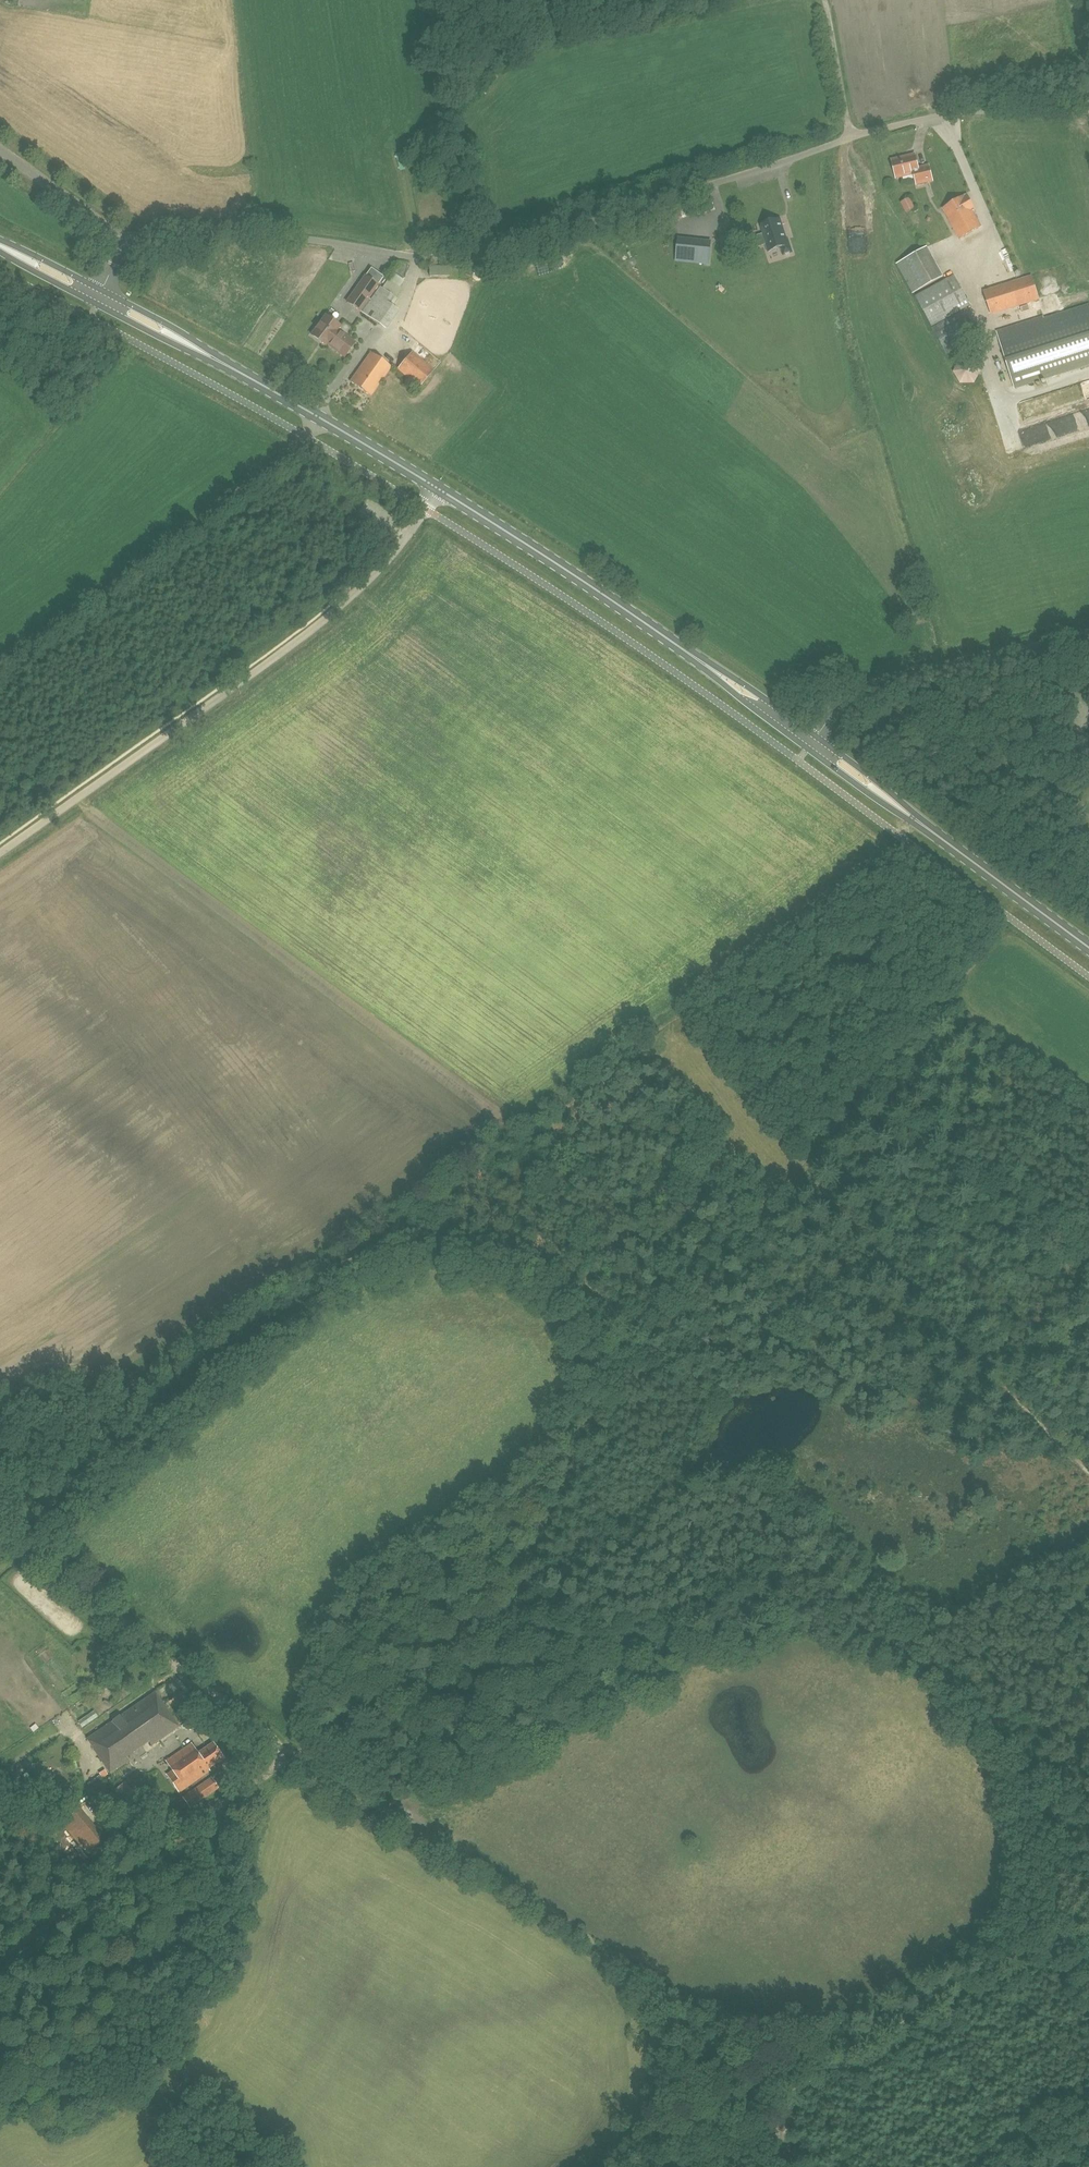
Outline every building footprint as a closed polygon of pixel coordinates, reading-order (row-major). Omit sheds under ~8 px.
[(915,155),(892,160),(897,178),(915,174),(917,185),(932,181),(928,166),(918,169),(915,155)] [(942,209),(959,239),(981,227),(972,211),(975,209),(967,195),(942,209)] [(897,201),(903,213),(912,208),(907,197),(897,201)] [(705,199),(699,202),(702,212),(709,210),(705,199)] [(780,219),(760,226),(763,234),(763,235),(764,235),(766,243),(766,244),(768,252),(781,248),(783,255),(785,254),(785,255),(790,253),(792,252),(788,239),(786,239),(781,224),(779,225),(778,221),(780,220),(780,219)] [(678,238),(676,261),(698,263),(700,241),(678,238)] [(893,261),(908,293),(938,278),(923,247),(893,261)] [(449,266),(430,266),(430,276),(450,276),(449,266)] [(378,285),(365,276),(347,302),(359,311),(378,285)] [(954,276),(916,297),(931,326),(970,305),(954,276)] [(1031,276),(984,292),(991,314),(1039,299),(1031,276)] [(362,312),(378,324),(397,298),(380,286),(362,312)] [(998,337),(1014,387),(1088,363),(1088,308),(998,337)] [(976,330),(965,310),(932,328),(943,348),(976,330)] [(344,356),(355,343),(337,330),(340,326),(326,316),(312,335),(326,345),(327,343),(344,356)] [(371,396),(391,367),(371,352),(350,381),(371,396)] [(412,352),(397,369),(419,387),(434,370),(412,352)] [(974,383),(974,360),(952,361),(952,384),(974,383)] [(1076,827),(1071,834),(1076,838),(1081,831),(1076,827)] [(149,1741),(152,1745),(179,1726),(155,1692),(86,1739),(110,1774),(129,1761),(126,1757),(149,1741)] [(179,1792),(210,1771),(208,1768),(223,1758),(212,1743),(196,1753),(191,1745),(167,1761),(173,1770),(167,1774),(179,1792)] [(104,1770),(99,1773),(102,1778),(108,1775),(104,1770)] [(211,1778),(183,1797),(190,1808),(218,1788),(211,1778)] [(64,1821),(92,1855),(106,1844),(78,1810),(64,1821)]
